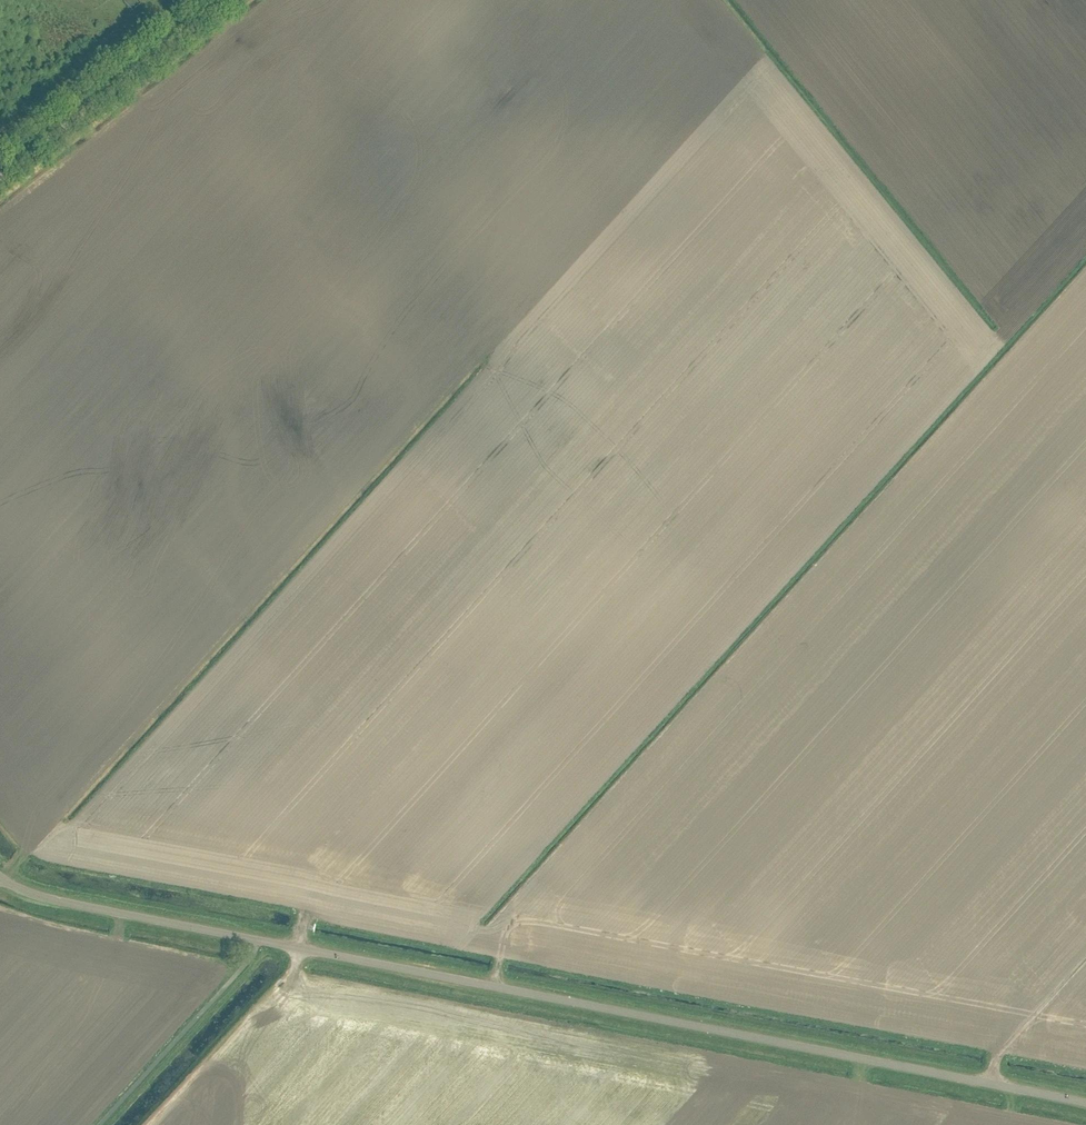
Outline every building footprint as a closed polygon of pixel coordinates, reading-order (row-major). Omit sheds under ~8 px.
[(183,123),(193,114),(189,109),(178,118),(183,123)]
